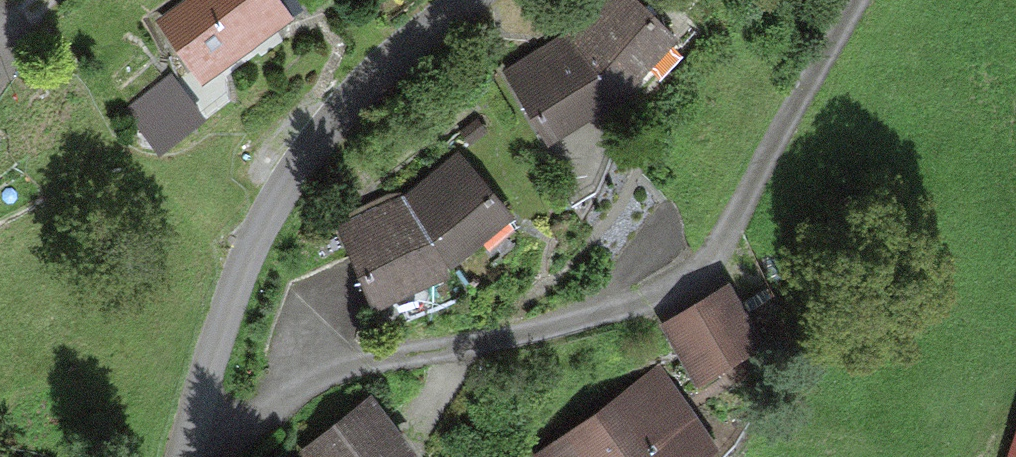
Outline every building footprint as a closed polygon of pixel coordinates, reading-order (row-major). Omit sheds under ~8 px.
[(279,0),(179,0),(154,18),(201,82),(291,17),(279,0)] [(617,92),(669,37),(630,0),(603,0),(569,35),(617,92)] [(617,92),(569,35),(510,69),(548,133),(617,92)] [(204,114),(169,71),(122,107),(157,152),(204,114)] [(457,147),(399,194),(448,269),(513,215),(457,147)] [(451,276),(448,269),(399,194),(335,225),(370,308),(451,276)] [(765,337),(725,277),(659,321),(698,381),(765,337)] [(656,363),(534,448),(540,456),(693,456),(713,443),(656,363)] [(372,390),(301,442),(313,456),(418,456),(421,455),(372,390)] [(1004,456),(1015,456),(1015,420),(1004,456)]
